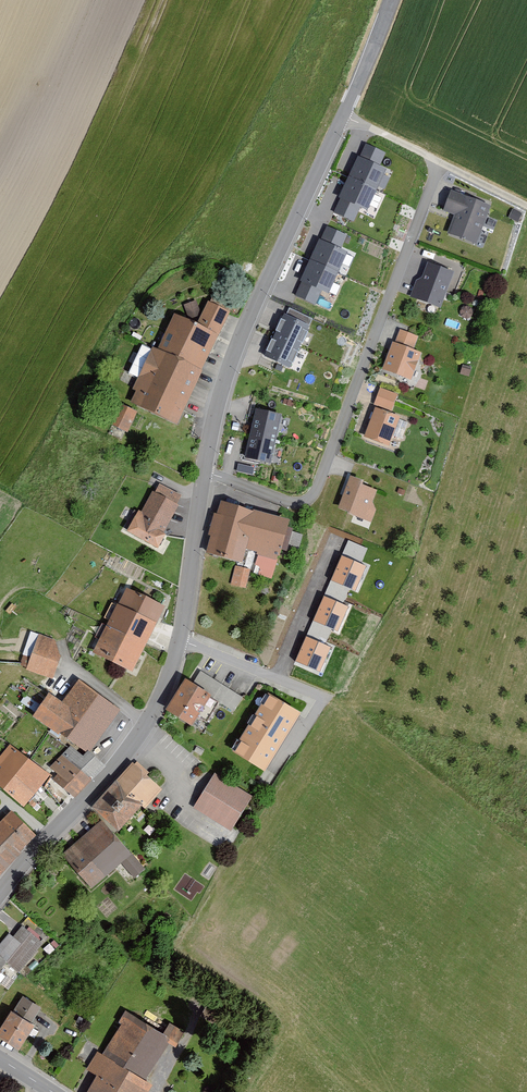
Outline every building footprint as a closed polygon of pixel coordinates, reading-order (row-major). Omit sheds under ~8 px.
[(386,169),(358,156),(349,176),(377,189),(386,169)] [(377,189),(349,176),(339,197),(367,210),(377,189)] [(491,206),(450,191),(443,210),(456,215),(448,237),(476,247),(491,206)] [(347,251),(320,238),(310,259),(338,271),(347,251)] [(338,271),(310,259),(301,280),(329,292),(338,271)] [(451,273),(425,263),(412,296),(439,306),(451,273)] [(301,282),(295,294),(316,303),(322,290),(301,282)] [(206,302),(195,324),(215,334),(226,312),(206,302)] [(173,314),(156,350),(198,369),(215,334),(195,324),(173,314)] [(312,326),(284,314),(274,334),(302,347),(312,326)] [(401,329),(397,343),(413,348),(417,334),(401,329)] [(302,347),(274,334),(265,355),(293,367),(302,347)] [(397,343),(390,341),(381,369),(409,379),(419,351),(413,348),(397,343)] [(156,350),(151,348),(128,401),(175,422),(198,369),(156,350)] [(378,387),(373,403),(389,409),(395,393),(378,387)] [(121,401),(110,422),(129,432),(140,410),(121,401)] [(399,416),(375,407),(364,436),(388,445),(399,416)] [(257,409),(245,459),(270,464),(282,415),(257,409)] [(377,486),(348,474),(335,507),(371,521),(376,510),(370,502),(377,486)] [(160,482),(154,492),(175,504),(180,494),(160,482)] [(135,508),(123,529),(155,547),(178,506),(175,504),(154,492),(151,490),(139,511),(135,508)] [(287,517),(216,496),(206,532),(222,537),(217,553),(240,560),(244,548),(275,557),(287,517)] [(365,566),(341,556),(331,580),(355,590),(365,566)] [(231,583),(247,587),(251,567),(235,563),(231,583)] [(123,587),(115,603),(153,621),(161,605),(123,587)] [(348,606),(324,596),(313,620),(337,631),(348,606)] [(111,601),(87,651),(128,671),(153,621),(115,603),(111,601)] [(54,639),(35,633),(25,669),(51,677),(56,658),(54,639)] [(331,647),(307,636),(296,661),(320,671),(331,647)] [(200,669),(191,684),(205,693),(233,711),(242,696),(200,669)] [(44,692),(28,715),(82,751),(85,754),(87,752),(118,707),(75,677),(58,702),(44,692)] [(191,684),(180,678),(161,709),(186,724),(205,693),(191,684)] [(300,713),(268,694),(233,751),(264,771),(300,713)] [(7,743),(0,752),(0,789),(19,804),(44,772),(7,743)] [(68,744),(46,766),(75,794),(101,766),(87,752),(85,754),(82,751),(78,754),(68,744)] [(129,763),(88,806),(114,830),(155,787),(129,763)] [(211,773),(190,806),(228,829),(249,796),(211,773)] [(33,833),(8,808),(0,816),(0,866),(33,833)] [(94,818),(57,852),(90,888),(116,864),(131,880),(142,869),(94,818)] [(0,946),(0,959),(18,973),(42,942),(21,925),(13,935),(10,933),(0,946)] [(23,996),(12,1012),(27,1023),(39,1007),(23,996)] [(0,1021),(0,1040),(15,1049),(30,1023),(27,1023),(12,1012),(7,1009),(0,1021)] [(130,1013),(106,1053),(145,1076),(168,1038),(176,1043),(184,1031),(167,1021),(161,1032),(130,1013)] [(86,1068),(96,1073),(85,1091),(148,1091),(155,1081),(145,1076),(106,1053),(98,1049),(86,1068)]
